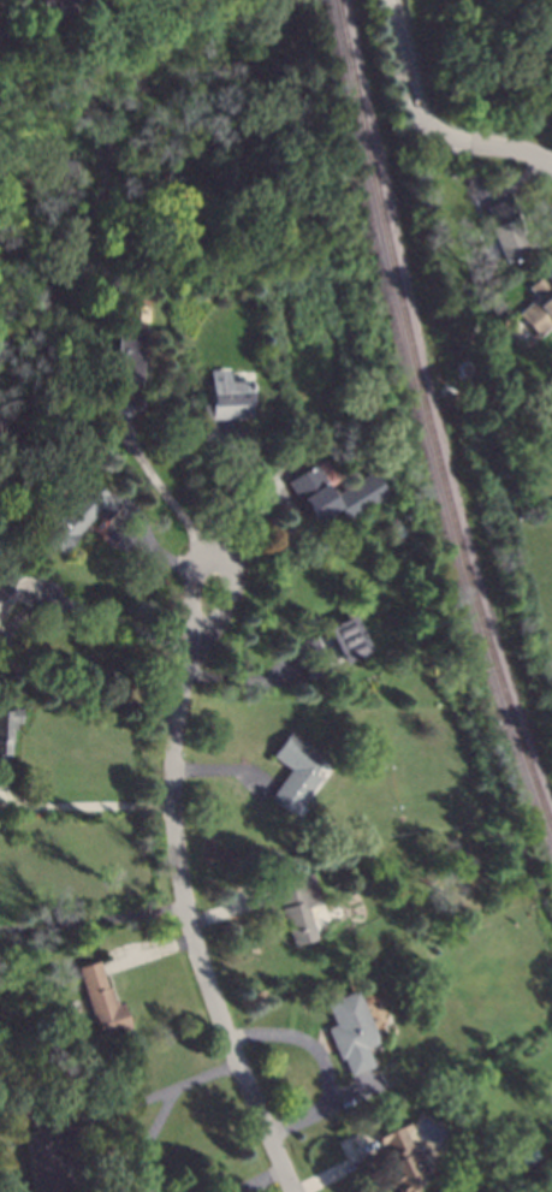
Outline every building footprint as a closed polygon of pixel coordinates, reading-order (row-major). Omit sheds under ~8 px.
[(528,253),(503,262),(488,226),(493,225),(486,207),(506,198),(528,253)] [(541,273),(551,285),(551,325),(539,337),(517,314),(536,296),(528,286),(541,273)] [(137,326),(146,326),(146,351),(143,351),(142,386),(137,386),(137,404),(114,404),(114,381),(103,381),(103,369),(115,369),(117,308),(137,308),(137,326)] [(458,367),(465,362),(470,369),(463,375),(458,367)] [(253,416),(212,419),(212,415),(203,416),(203,404),(210,403),(209,382),(250,380),(253,416)] [(307,446),(298,451),(293,444),(303,439),(307,446)] [(334,493),(372,469),(387,494),(345,521),(338,508),(316,522),(307,508),(304,510),(286,481),(315,462),(334,493)] [(106,493),(107,492),(120,503),(105,521),(95,514),(60,555),(58,552),(59,550),(42,535),(78,494),(76,492),(88,478),(106,493)] [(13,598),(0,616),(0,582),(6,569),(26,579),(17,601),(13,598)] [(370,650),(343,663),(326,627),(352,613),(370,650)] [(331,669),(309,680),(292,645),(314,634),(331,669)] [(12,785),(0,785),(0,711),(6,711),(6,708),(20,708),(20,723),(14,723),(14,729),(12,729),(12,741),(10,741),(10,754),(4,754),(4,765),(12,765),(12,785)] [(325,758),(314,771),(321,776),(293,814),(269,796),(290,769),(272,755),(289,731),(325,758)] [(321,903),(308,907),(317,939),(293,947),(281,907),(291,905),(290,901),(280,903),(274,884),(311,872),(321,903)] [(106,988),(108,986),(113,1000),(115,998),(117,1004),(123,1002),(130,1027),(100,1037),(94,1016),(91,1016),(77,967),(99,960),(106,988)] [(380,1042),(367,1048),(374,1066),(351,1075),(344,1058),(339,1060),(326,1028),(336,1025),(326,1002),(358,989),(380,1042)] [(416,1186),(419,1191),(400,1191),(397,1185),(392,1187),(382,1166),(387,1163),(385,1158),(390,1156),(385,1145),(381,1146),(374,1131),(405,1116),(411,1131),(404,1133),(427,1181),(416,1186)] [(541,1157),(527,1166),(521,1155),(536,1146),(541,1157)]
